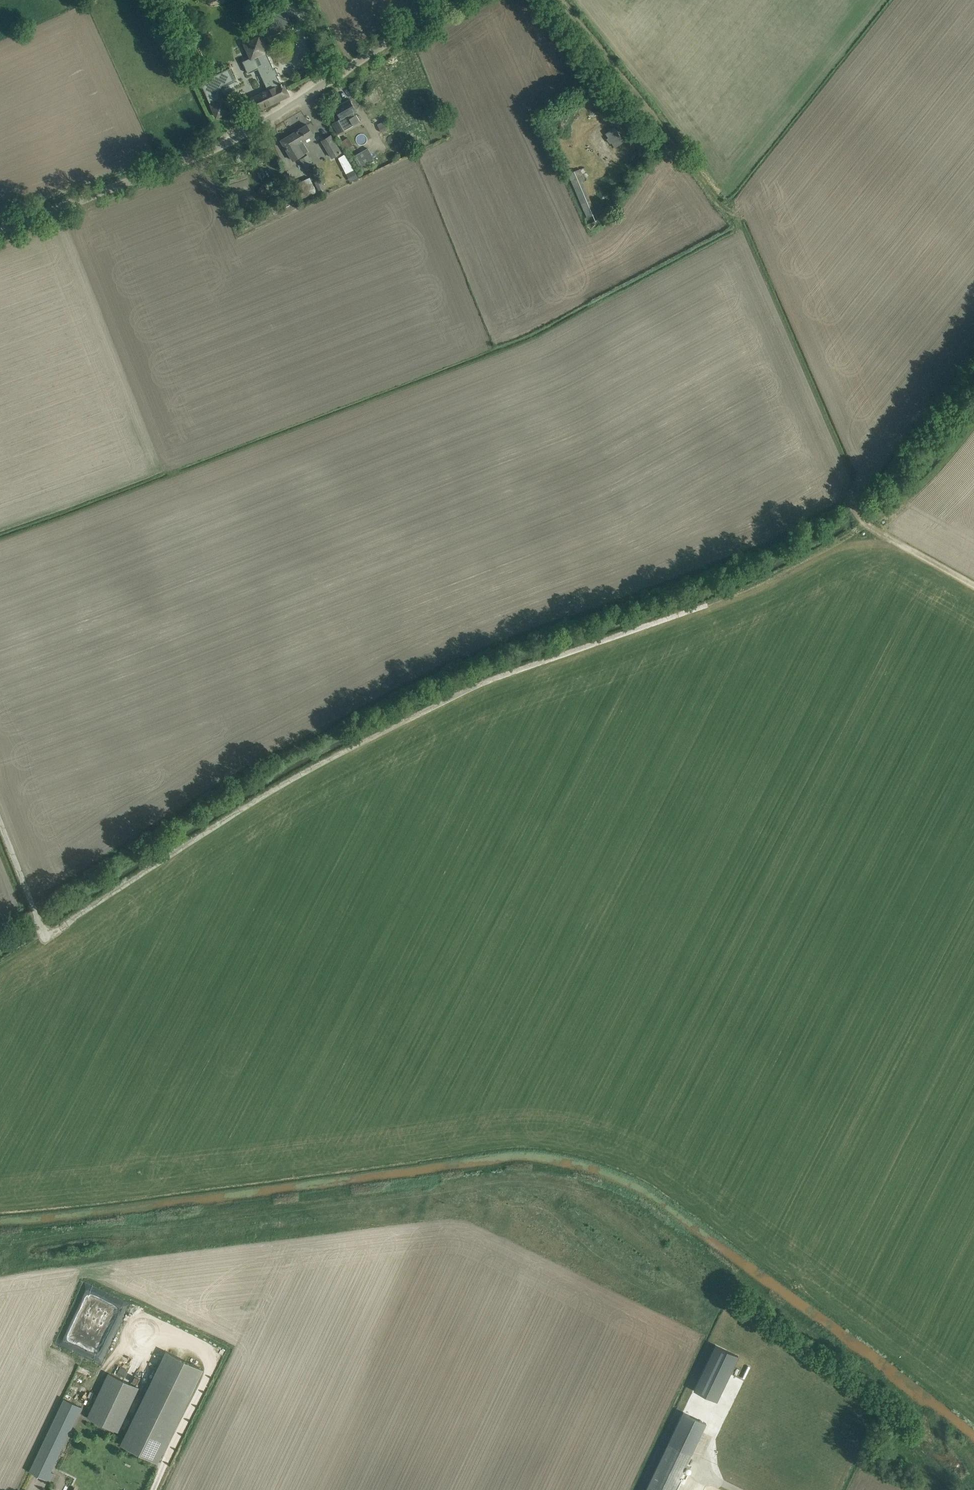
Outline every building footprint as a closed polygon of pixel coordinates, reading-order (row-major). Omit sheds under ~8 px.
[(282,4),(263,13),(273,34),(292,25),(282,4)] [(249,72),(260,67),(261,69),(260,69),(269,89),(252,98),(258,110),(289,95),(283,83),(282,83),(277,75),(278,74),(276,68),(275,69),(259,36),(245,43),(252,57),(243,61),(249,72)] [(229,68),(200,81),(216,117),(229,111),(224,98),(221,99),(218,93),(221,85),(234,79),(229,68)] [(354,112),(356,110),(350,99),(335,108),(341,118),(333,123),(339,133),(360,121),(356,114),(355,115),(354,112)] [(294,132),(281,140),(286,149),(291,157),(293,160),(306,152),(309,151),(304,142),(303,140),(313,134),(312,133),(307,125),(294,132)] [(614,127),(605,133),(608,137),(607,138),(610,143),(612,142),(615,147),(624,141),(614,127)] [(322,140),(333,157),(342,152),(331,135),(322,140)] [(349,137),(341,142),(345,149),(353,145),(349,137)] [(366,147),(352,156),(359,167),(373,158),(366,147)] [(348,181),(356,178),(345,153),(337,156),(348,181)] [(308,154),(300,159),(306,169),(314,164),(308,154)] [(574,170),(568,173),(570,178),(573,185),(583,209),(585,213),(587,217),(596,212),(583,181),(586,180),(581,168),(574,170)] [(294,184),(301,199),(317,192),(310,177),(294,184)] [(322,178),(315,181),(319,191),(326,188),(322,178)] [(716,1344),(694,1390),(717,1401),(739,1355),(716,1344)] [(167,1351),(121,1444),(157,1462),(202,1369),(167,1351)] [(108,1373),(87,1417),(118,1432),(139,1387),(108,1373)] [(82,1406),(65,1398),(29,1470),(47,1480),(82,1406)] [(693,1452),(706,1423),(682,1411),(668,1441),(645,1489),(675,1489),(693,1452)]
